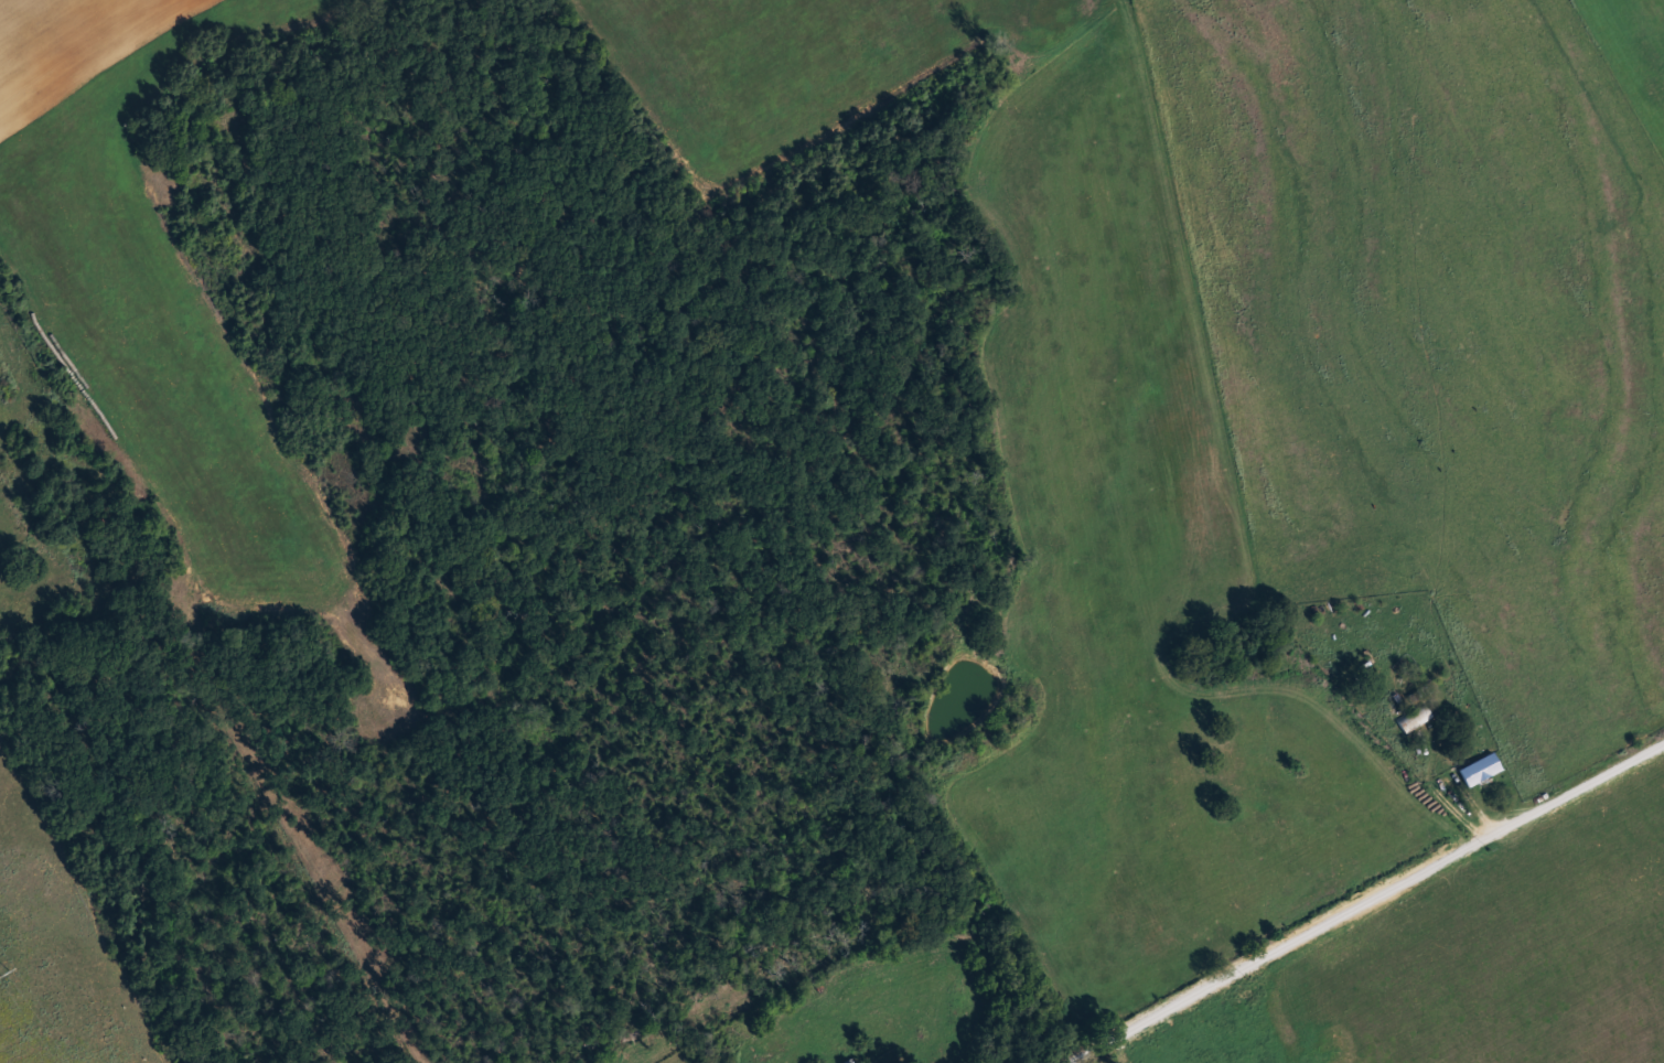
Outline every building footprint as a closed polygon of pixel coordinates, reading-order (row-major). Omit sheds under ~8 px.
[(1400,733),(1427,714),(1418,702),(1391,721),(1400,733)] [(1453,768),(1461,785),(1498,768),(1489,750),(1453,768)]
